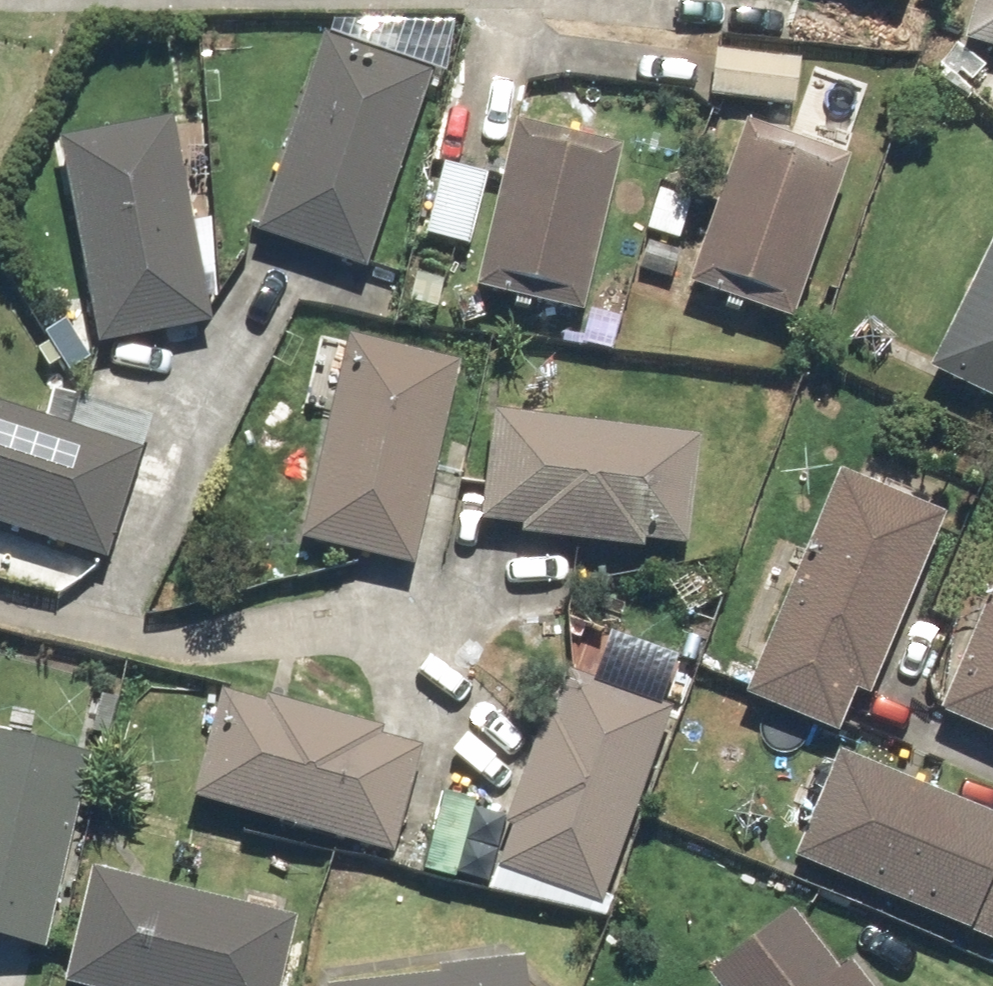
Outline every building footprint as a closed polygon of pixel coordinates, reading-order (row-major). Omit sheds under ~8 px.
[(992,53),(992,0),(987,0),(974,48),(992,53)] [(441,78),(335,37),(261,229),(367,270),(441,78)] [(803,57),(721,52),(718,100),(800,104),(803,57)] [(181,119),(68,137),(102,345),(215,326),(181,119)] [(852,163),(743,124),(706,230),(727,238),(709,290),(797,321),(852,163)] [(626,154),(520,130),(483,291),(589,315),(626,154)] [(490,172),(446,163),(432,235),(475,244),(490,172)] [(937,372),(992,400),(992,258),(937,372)] [(416,567),(461,366),(347,340),(302,541),(416,567)] [(154,420),(57,390),(48,419),(0,404),(0,526),(110,561),(154,420)] [(491,521),(529,524),(528,542),(648,554),(649,544),(695,548),(706,437),(501,417),(491,521)] [(875,699),(952,516),(840,469),(744,698),(842,738),(861,693),(875,699)] [(940,713),(992,737),(992,598),(940,713)] [(603,907),(672,713),(567,676),(499,870),(603,907)] [(426,750),(225,696),(197,801),(398,855),(426,750)] [(93,760),(0,738),(0,937),(50,949),(93,760)] [(843,750),(796,854),(973,933),(992,942),(992,817),(843,750)] [(477,810),(443,802),(428,868),(462,876),(477,810)] [(93,872),(65,985),(279,985),(295,921),(93,872)] [(851,962),(838,972),(795,916),(714,979),(719,985),(871,985),(851,962)] [(389,985),(526,985),(524,966),(389,985)]
